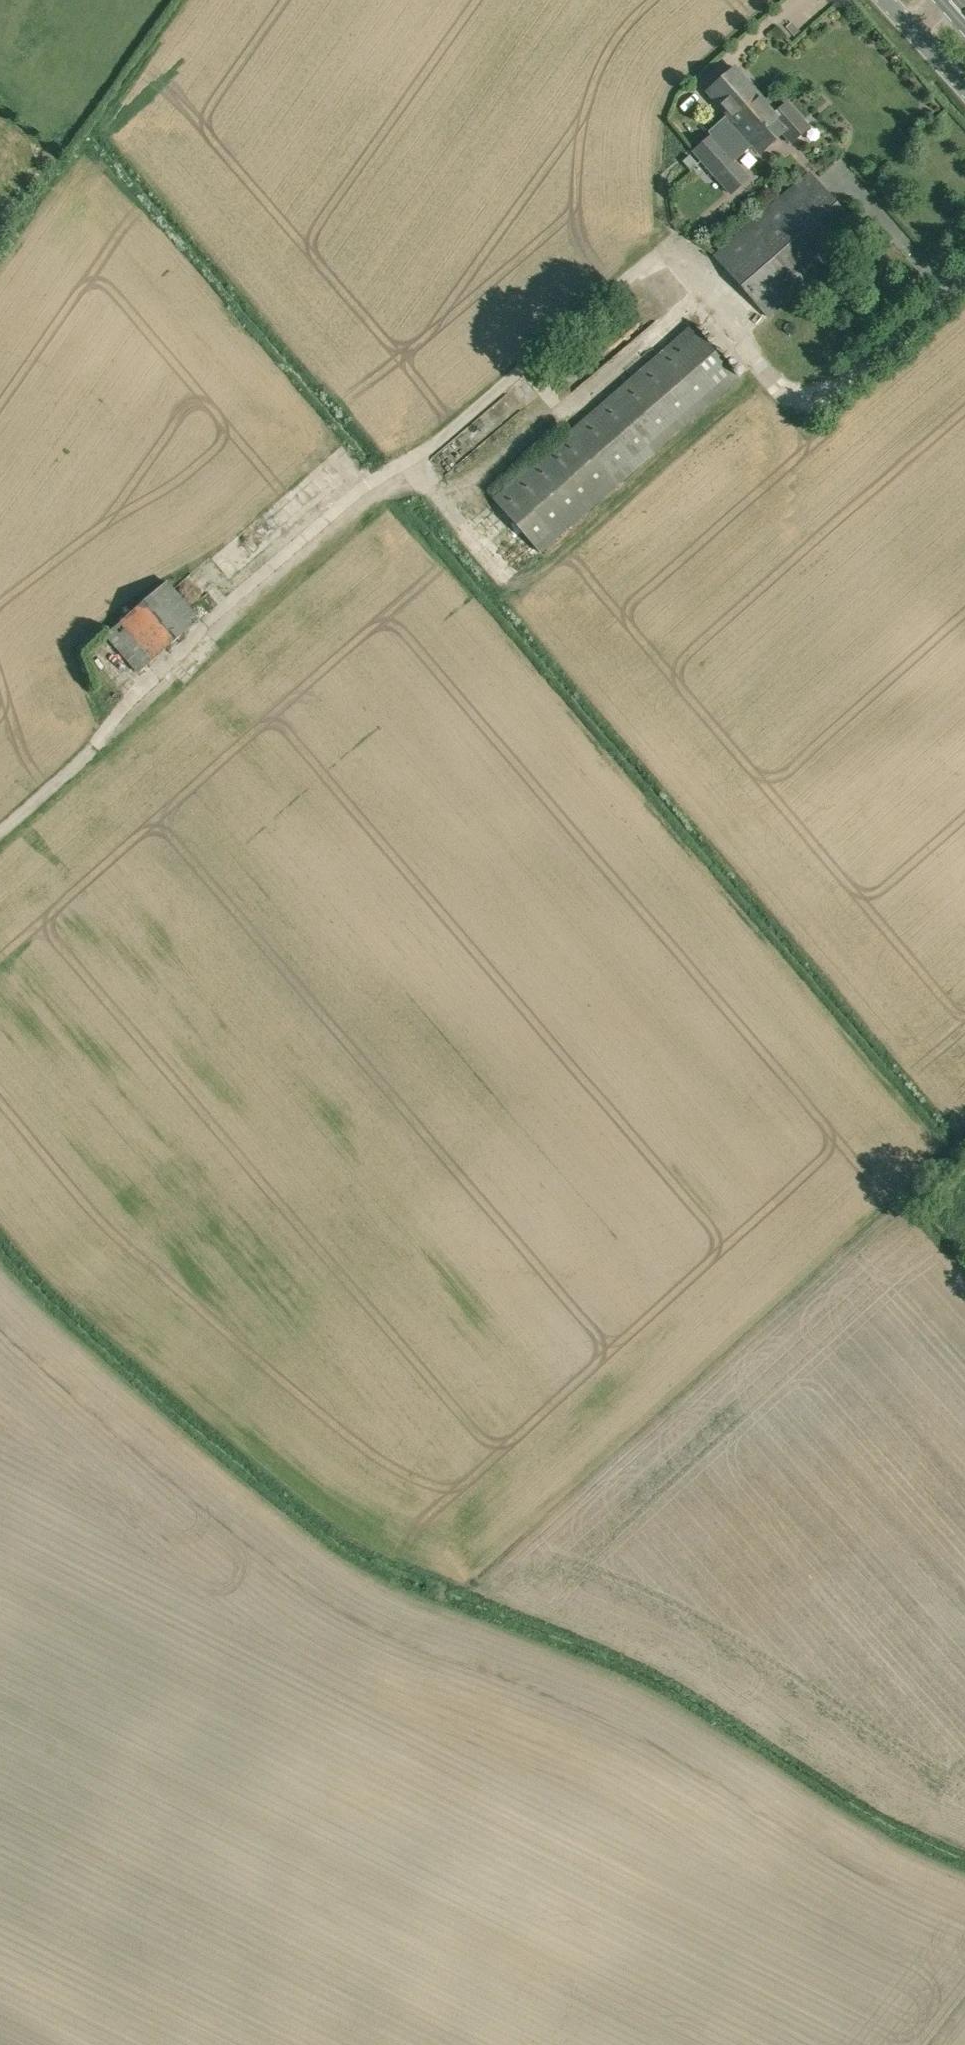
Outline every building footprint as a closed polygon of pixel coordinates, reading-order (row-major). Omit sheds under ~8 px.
[(708,131),(711,135),(693,151),(701,160),(768,100),(767,100),(764,102),(734,68),(708,91),(728,113),(708,131)] [(789,100),(777,110),(768,100),(701,160),(715,176),(731,194),(749,178),(733,160),(747,146),(751,142),(760,152),(783,132),(792,142),(811,126),(789,100)] [(768,317),(863,233),(861,230),(860,231),(809,173),(714,255),(768,317)] [(541,553),(617,486),(739,379),(691,324),(492,498),(541,553)] [(137,673),(200,619),(168,581),(105,635),(137,673)]
